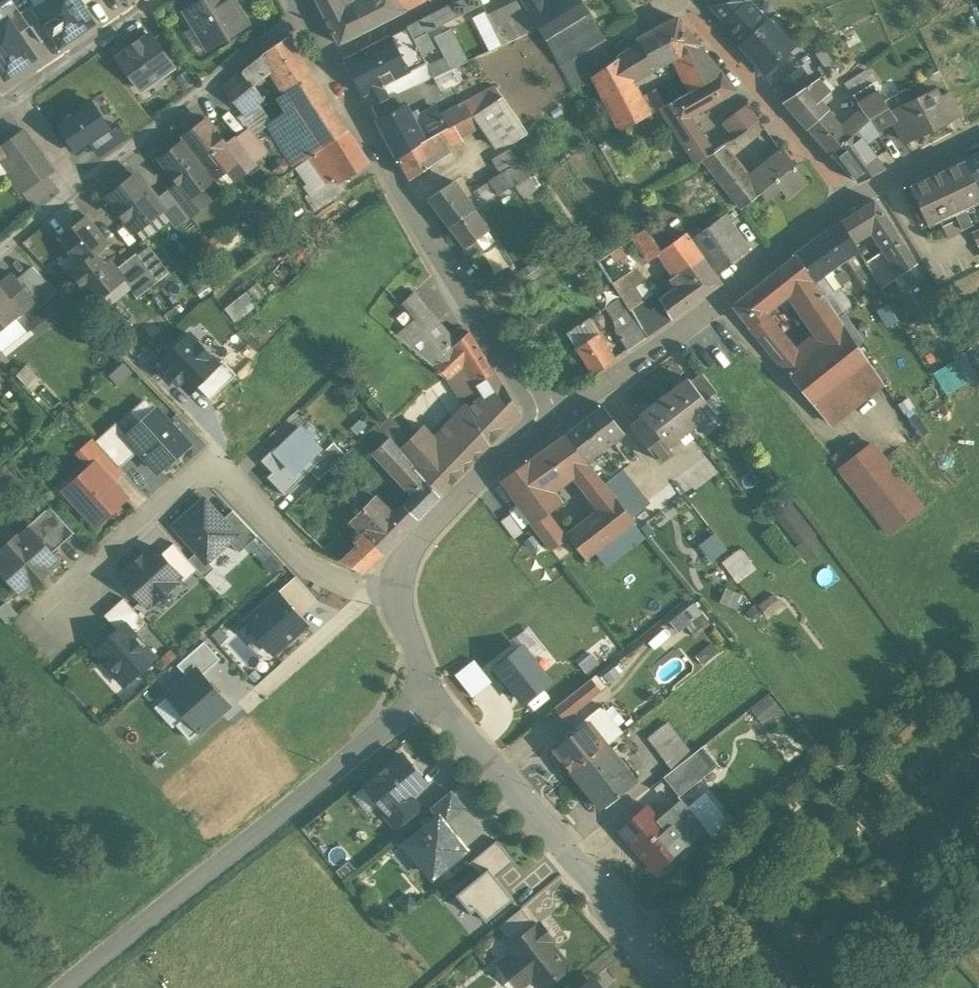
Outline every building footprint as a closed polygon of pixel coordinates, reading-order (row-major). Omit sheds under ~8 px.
[(35,10),(52,34),(60,46),(93,24),(76,0),(50,0),(35,10)] [(182,11),(207,51),(249,25),(234,0),(200,0),(182,11)] [(326,20),(344,10),(339,0),(315,0),(326,20)] [(326,20),(338,45),(406,11),(400,0),(363,0),(344,10),(326,20)] [(427,0),(400,0),(406,11),(427,0)] [(408,28),(415,39),(483,5),(480,0),(464,0),(449,6),(408,28)] [(532,15),(522,0),(511,6),(526,33),(539,28),(532,15)] [(522,0),(532,15),(547,7),(543,0),(522,0)] [(547,7),(532,15),(539,28),(546,39),(588,13),(580,0),(558,0),(547,7)] [(588,13),(601,5),(598,0),(580,0),(588,13)] [(711,5),(725,20),(723,22),(725,23),(748,1),(749,0),(712,0),(711,5)] [(18,35),(26,29),(30,27),(20,13),(11,1),(0,8),(0,9),(7,20),(18,35)] [(748,1),(725,23),(734,33),(731,36),(740,46),(767,21),(748,1)] [(40,42),(52,34),(35,10),(32,5),(20,13),(30,27),(40,42)] [(526,33),(511,6),(499,11),(514,39),(526,33)] [(514,39),(499,11),(488,17),(502,45),(514,39)] [(588,13),(546,39),(559,66),(604,39),(588,13)] [(699,45),(677,19),(639,39),(641,43),(654,69),(677,56),(699,45)] [(7,20),(0,24),(0,71),(5,79),(34,59),(18,35),(7,20)] [(767,21),(740,46),(741,47),(742,46),(759,64),(756,67),(766,77),(777,66),(775,64),(790,49),(779,36),(781,34),(768,21),(767,21)] [(408,28),(347,60),(365,95),(366,95),(369,100),(386,92),(383,86),(427,63),(415,41),(415,39),(408,28)] [(451,29),(435,37),(445,58),(451,69),(452,68),(468,61),(451,29)] [(179,55),(164,31),(153,39),(169,62),(179,55)] [(150,35),(139,43),(138,41),(127,49),(128,50),(118,58),(141,90),(173,68),(169,62),(153,39),(150,35)] [(287,37),(262,54),(263,54),(241,71),(252,85),(272,69),(288,93),(313,76),(287,37)] [(641,43),(618,58),(630,82),(632,81),(654,69),(641,43)] [(722,75),(699,45),(677,56),(694,90),(722,75)] [(823,49),(816,55),(824,68),(832,62),(823,49)] [(445,58),(429,66),(434,76),(451,69),(445,58)] [(618,58),(593,76),(622,131),(650,115),(641,99),(632,81),(630,82),(618,58)] [(451,69),(434,76),(441,91),(460,81),(452,68),(451,69)] [(801,69),(780,83),(790,97),(810,84),(801,69)] [(880,94),(865,70),(846,82),(860,106),(880,94)] [(252,85),(241,71),(221,88),(242,114),(243,116),(254,106),(263,99),(252,85)] [(694,90),(678,99),(665,107),(662,108),(674,126),(691,117),(735,91),(722,75),(694,90)] [(313,76),(288,93),(295,105),(266,125),(294,168),(307,159),(347,131),(322,89),(313,76)] [(790,97),(784,101),(807,128),(827,110),(820,101),(830,92),(817,79),(810,84),(790,97)] [(465,102),(472,116),(502,97),(495,86),(465,102)] [(935,89),(891,111),(897,121),(895,122),(905,142),(917,136),(916,134),(947,118),(948,120),(949,119),(939,97),(935,89)] [(657,91),(641,99),(650,115),(662,108),(665,107),(657,91)] [(386,92),(369,100),(371,106),(389,98),(386,92)] [(949,92),(939,97),(949,119),(960,114),(949,92)] [(371,106),(378,120),(404,108),(397,94),(371,106)] [(880,94),(860,106),(862,108),(870,119),(889,107),(880,94)] [(528,134),(502,97),(472,116),(495,147),(512,143),(528,134)] [(90,101),(57,124),(77,152),(91,143),(110,130),(109,129),(90,101)] [(404,108),(378,120),(399,160),(425,143),(424,142),(438,134),(454,126),(472,116),(465,102),(417,128),(406,107),(404,108)] [(759,120),(746,105),(724,122),(737,138),(759,120)] [(254,106),(243,116),(242,114),(237,118),(243,127),(260,116),(254,106)] [(870,119),(869,119),(878,132),(895,122),(897,121),(891,111),(889,107),(870,119)] [(842,126),(827,110),(807,128),(830,154),(858,131),(857,130),(869,119),(870,119),(862,108),(842,126)] [(472,116),(454,126),(461,138),(478,128),(472,116)] [(713,152),(691,117),(674,126),(698,162),(701,160),(700,158),(701,158),(713,152)] [(206,120),(182,139),(183,141),(184,141),(214,179),(236,162),(238,160),(226,145),(206,120)] [(110,130),(91,143),(100,155),(124,138),(115,124),(109,129),(110,130)] [(454,126),(438,134),(449,149),(463,141),(461,138),(454,126)] [(23,130),(0,147),(0,148),(5,156),(0,159),(0,163),(22,193),(48,176),(53,172),(23,130)] [(347,131),(307,159),(323,185),(324,185),(335,178),(338,184),(340,183),(368,165),(364,158),(347,131)] [(885,169),(858,131),(830,154),(858,182),(885,169)] [(425,143),(399,160),(410,180),(438,161),(436,158),(449,149),(438,134),(424,142),(425,143)] [(256,164),(236,138),(226,145),(238,160),(236,162),(244,172),(256,164)] [(214,179),(184,141),(183,141),(160,159),(178,183),(190,198),(191,196),(214,179)] [(724,146),(713,152),(701,158),(713,173),(734,158),(724,146)] [(511,150),(506,152),(493,160),(502,175),(502,176),(509,189),(515,186),(518,190),(523,197),(537,188),(529,177),(531,176),(511,150)] [(807,181),(783,150),(774,157),(762,166),(749,177),(747,178),(761,194),(765,199),(779,187),(787,197),(807,181)] [(770,153),(759,162),(762,166),(774,157),(770,153)] [(965,161),(973,178),(978,175),(978,154),(965,161)] [(749,177),(734,158),(713,173),(741,209),(761,194),(747,178),(749,177)] [(910,187),(929,227),(942,221),(955,215),(978,204),(978,193),(964,161),(910,187)] [(446,171),(421,188),(429,201),(454,183),(446,171)] [(502,175),(489,182),(497,196),(509,189),(502,176),(502,175)] [(48,176),(22,193),(31,206),(56,187),(48,176)] [(137,176),(109,199),(133,230),(162,208),(137,176)] [(335,178),(324,185),(323,185),(305,197),(314,212),(346,192),(340,183),(338,184),(335,178)] [(191,196),(190,198),(178,183),(169,190),(190,216),(200,208),(191,196)] [(454,183),(429,201),(449,226),(473,211),(454,183)] [(518,190),(514,193),(518,200),(523,197),(518,190)] [(900,240),(874,202),(841,222),(852,240),(871,228),(885,250),(900,240)] [(473,211),(449,226),(473,258),(484,251),(476,240),(487,232),(473,211)] [(691,239),(689,240),(702,258),(713,274),(749,248),(725,214),(691,239)] [(955,215),(942,221),(949,235),(962,230),(955,215)] [(85,216),(59,237),(81,264),(81,265),(95,254),(107,244),(85,216)] [(882,288),(868,265),(866,263),(852,240),(841,222),(824,233),(844,259),(845,259),(869,295),(882,288)] [(661,251),(645,228),(631,237),(648,261),(661,252),(661,251)] [(824,233),(795,254),(833,310),(838,317),(852,308),(839,289),(840,289),(832,277),(833,276),(829,270),(845,259),(844,259),(824,233)] [(702,258),(689,240),(691,239),(690,238),(689,239),(685,234),(661,251),(661,252),(678,275),(702,258)] [(900,240),(885,250),(902,274),(916,264),(900,240)] [(168,271),(147,244),(136,253),(158,280),(168,271)] [(885,250),(866,263),(868,265),(882,288),(902,274),(885,250)] [(136,253),(115,269),(123,278),(121,279),(136,298),(158,281),(158,280),(136,253)] [(104,266),(95,254),(81,265),(81,264),(72,272),(94,300),(121,279),(123,278),(115,269),(110,262),(104,266)] [(833,310),(795,254),(794,255),(795,256),(772,274),(787,294),(792,290),(815,323),(833,310)] [(676,295),(661,301),(673,320),(721,284),(713,274),(702,258),(678,275),(671,279),(680,292),(676,295)] [(33,303),(38,309),(57,293),(32,268),(17,280),(35,302),(33,303)] [(635,269),(612,284),(620,297),(629,311),(631,311),(643,303),(634,289),(644,282),(635,269)] [(0,284),(0,330),(33,303),(35,302),(17,280),(12,274),(0,284)] [(776,332),(763,316),(772,309),(770,307),(787,294),(772,274),(732,307),(779,364),(793,352),(776,332)] [(644,282),(634,289),(643,303),(647,310),(658,304),(644,282)] [(450,336),(413,293),(402,303),(415,319),(395,335),(434,367),(447,378),(463,364),(454,347),(457,345),(450,336)] [(629,311),(620,297),(606,308),(621,330),(636,320),(631,311),(629,311)] [(54,298),(27,318),(39,335),(66,314),(54,298)] [(658,304),(647,310),(643,303),(631,311),(636,320),(647,338),(673,320),(661,301),(658,304)] [(833,310),(815,323),(810,327),(816,334),(793,352),(779,364),(812,404),(868,361),(838,317),(833,310)] [(588,319),(567,334),(593,375),(615,361),(588,319)] [(621,330),(616,333),(628,352),(647,338),(636,320),(621,330)] [(494,374),(470,333),(467,336),(459,327),(450,336),(457,345),(454,347),(463,364),(477,385),(494,374)] [(190,391),(196,385),(221,360),(190,329),(159,360),(167,369),(166,369),(179,382),(179,381),(190,391)] [(959,359),(938,371),(949,392),(971,381),(959,359)] [(196,385),(211,399),(236,375),(221,360),(196,385)] [(672,382),(681,375),(670,360),(632,390),(647,410),(676,387),(672,382)] [(868,361),(812,404),(828,423),(832,424),(884,385),(868,361)] [(434,367),(406,393),(411,399),(380,429),(388,438),(389,438),(440,496),(462,473),(431,443),(447,424),(453,420),(446,409),(444,410),(431,393),(447,378),(434,367)] [(494,374),(477,385),(486,398),(502,387),(494,374)] [(701,374),(690,382),(704,400),(715,391),(701,374)] [(688,379),(664,398),(688,428),(700,418),(701,420),(713,411),(704,400),(690,382),(688,379)] [(486,398),(467,411),(488,446),(519,414),(502,387),(486,398)] [(664,398),(641,416),(643,419),(666,448),(667,447),(677,439),(675,437),(688,428),(664,398)] [(602,407),(565,435),(586,463),(587,463),(624,435),(602,407)] [(189,445),(157,410),(127,437),(140,451),(159,472),(189,445)] [(453,420),(447,424),(431,443),(462,473),(488,446),(467,411),(453,420)] [(666,448),(643,419),(632,428),(658,462),(671,452),(667,447),(666,448)] [(95,442),(120,469),(140,451),(127,437),(116,424),(95,442)] [(324,452),(297,424),(260,460),(271,471),(265,476),(285,496),(311,471),(328,455),(324,452)] [(565,435),(528,461),(539,476),(542,474),(554,491),(572,476),(588,496),(603,484),(587,463),(586,463),(565,435)] [(94,465),(111,484),(123,473),(120,469),(95,442),(92,438),(80,449),(94,465)] [(440,496),(389,438),(388,438),(374,451),(409,489),(417,496),(428,508),(440,496)] [(311,471),(319,479),(345,454),(333,443),(324,452),(328,455),(311,471)] [(873,445),(842,471),(891,534),(923,509),(873,445)] [(539,476),(528,461),(501,481),(552,551),(566,540),(565,539),(548,514),(563,503),(554,491),(542,474),(539,476)] [(94,465),(66,491),(96,523),(124,498),(111,484),(94,465)] [(649,504),(622,471),(605,485),(616,498),(632,519),(649,504)] [(603,484),(588,496),(601,510),(616,498),(605,485),(603,484)] [(374,497),(351,520),(364,533),(354,542),(358,546),(353,550),(339,534),(323,549),(328,553),(341,561),(363,573),(407,531),(428,508),(417,496),(396,518),(374,497)] [(601,510),(565,539),(566,540),(569,538),(576,548),(586,559),(595,552),(633,523),(634,522),(632,519),(616,498),(601,510)] [(204,499),(174,527),(198,552),(207,562),(229,542),(236,535),(222,520),(204,499)] [(792,501),(775,515),(812,559),(829,545),(792,501)] [(49,506),(27,527),(29,529),(51,553),(73,533),(49,506)] [(229,542),(240,553),(257,537),(232,510),(222,520),(236,535),(229,542)] [(510,515),(500,522),(513,540),(523,533),(510,515)] [(633,523),(595,552),(604,566),(643,536),(633,523)] [(16,536),(1,550),(3,553),(0,555),(0,570),(22,595),(34,584),(35,584),(47,573),(47,572),(59,562),(51,553),(29,529),(19,539),(16,536)] [(566,540),(552,551),(559,561),(576,548),(569,538),(566,540)] [(173,544),(161,555),(185,582),(197,570),(188,561),(173,544)] [(154,548),(121,577),(147,607),(154,600),(158,600),(162,598),(166,595),(170,591),(173,587),(174,582),(180,577),(161,555),(154,548)] [(740,550),(722,563),(726,569),(739,559),(743,564),(748,561),(740,550)] [(198,552),(188,561),(197,570),(204,578),(213,569),(198,552)] [(277,592),(299,616),(317,600),(295,576),(277,592)] [(729,587),(724,602),(741,607),(745,592),(729,587)] [(274,654),(307,625),(299,616),(277,592),(244,621),(274,654)] [(125,625),(135,636),(147,625),(122,597),(103,615),(118,631),(125,625)] [(689,637),(714,622),(700,599),(675,614),(689,637)] [(125,625),(118,631),(97,651),(126,683),(154,657),(135,636),(125,625)] [(204,642),(178,665),(188,678),(197,670),(202,676),(219,660),(204,642)] [(522,702),(549,681),(522,647),(495,669),(522,702)] [(472,660),(454,675),(470,696),(489,681),(472,660)] [(188,678),(168,695),(187,717),(177,725),(190,740),(228,706),(202,676),(197,670),(188,678)] [(590,680),(555,707),(565,720),(600,693),(590,680)] [(589,722),(577,732),(575,730),(565,737),(567,740),(554,750),(563,761),(562,761),(570,771),(570,770),(572,773),(601,750),(607,745),(589,722)] [(676,735),(656,750),(672,770),(682,762),(691,755),(676,735)] [(601,750),(572,773),(601,809),(630,786),(601,750)] [(402,756),(365,786),(387,813),(388,814),(409,796),(425,783),(402,756)] [(672,770),(663,777),(678,797),(698,782),(682,762),(672,770)] [(451,791),(430,808),(438,817),(439,817),(445,825),(465,809),(451,791)] [(409,796),(388,814),(387,813),(384,815),(399,833),(424,813),(409,796)] [(681,800),(658,820),(646,806),(632,818),(634,821),(621,833),(637,851),(636,852),(644,862),(645,861),(655,872),(705,829),(681,800)] [(438,817),(405,844),(433,878),(466,850),(445,825),(439,817),(438,817)] [(497,841),(469,864),(480,876),(489,869),(496,877),(514,862),(497,841)] [(480,876),(456,895),(471,913),(475,909),(486,923),(514,900),(496,877),(489,869),(480,876)] [(417,906),(409,896),(399,904),(407,914),(417,906)] [(521,908),(498,927),(514,944),(536,927),(521,908)] [(539,924),(536,927),(514,944),(512,958),(502,966),(519,987),(532,977),(540,987),(541,987),(557,976),(555,974),(562,968),(563,960),(549,941),(551,940),(539,924)] [(581,987),(599,987),(592,979),(581,987)]
